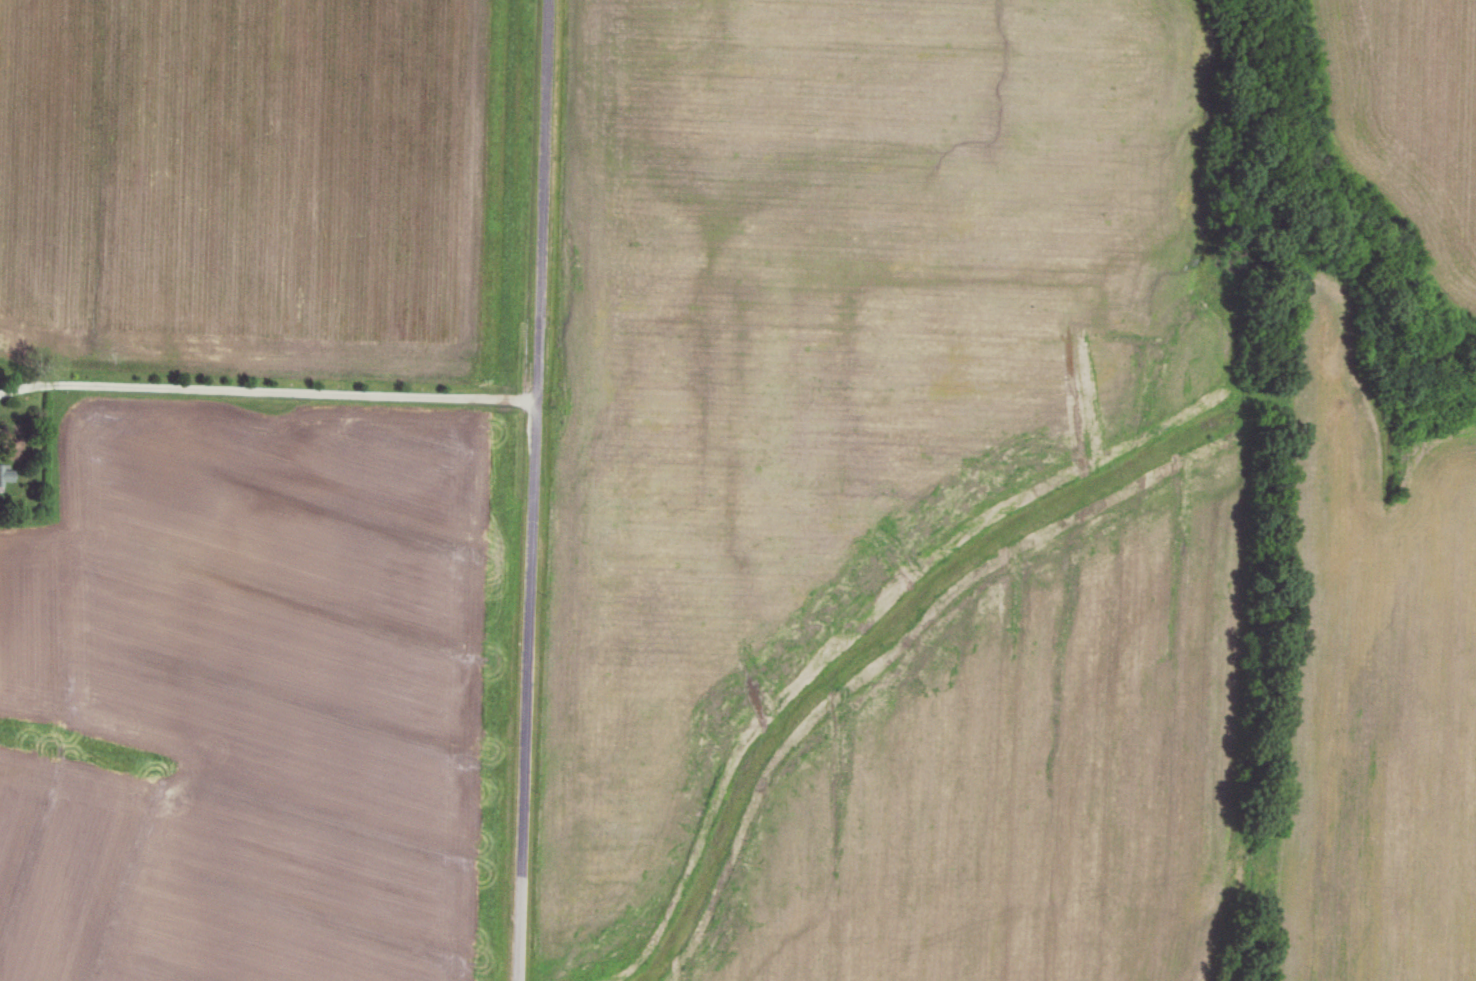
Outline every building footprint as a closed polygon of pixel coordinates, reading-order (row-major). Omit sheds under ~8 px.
[(9,487),(11,464),(0,463),(0,487),(9,487)]
